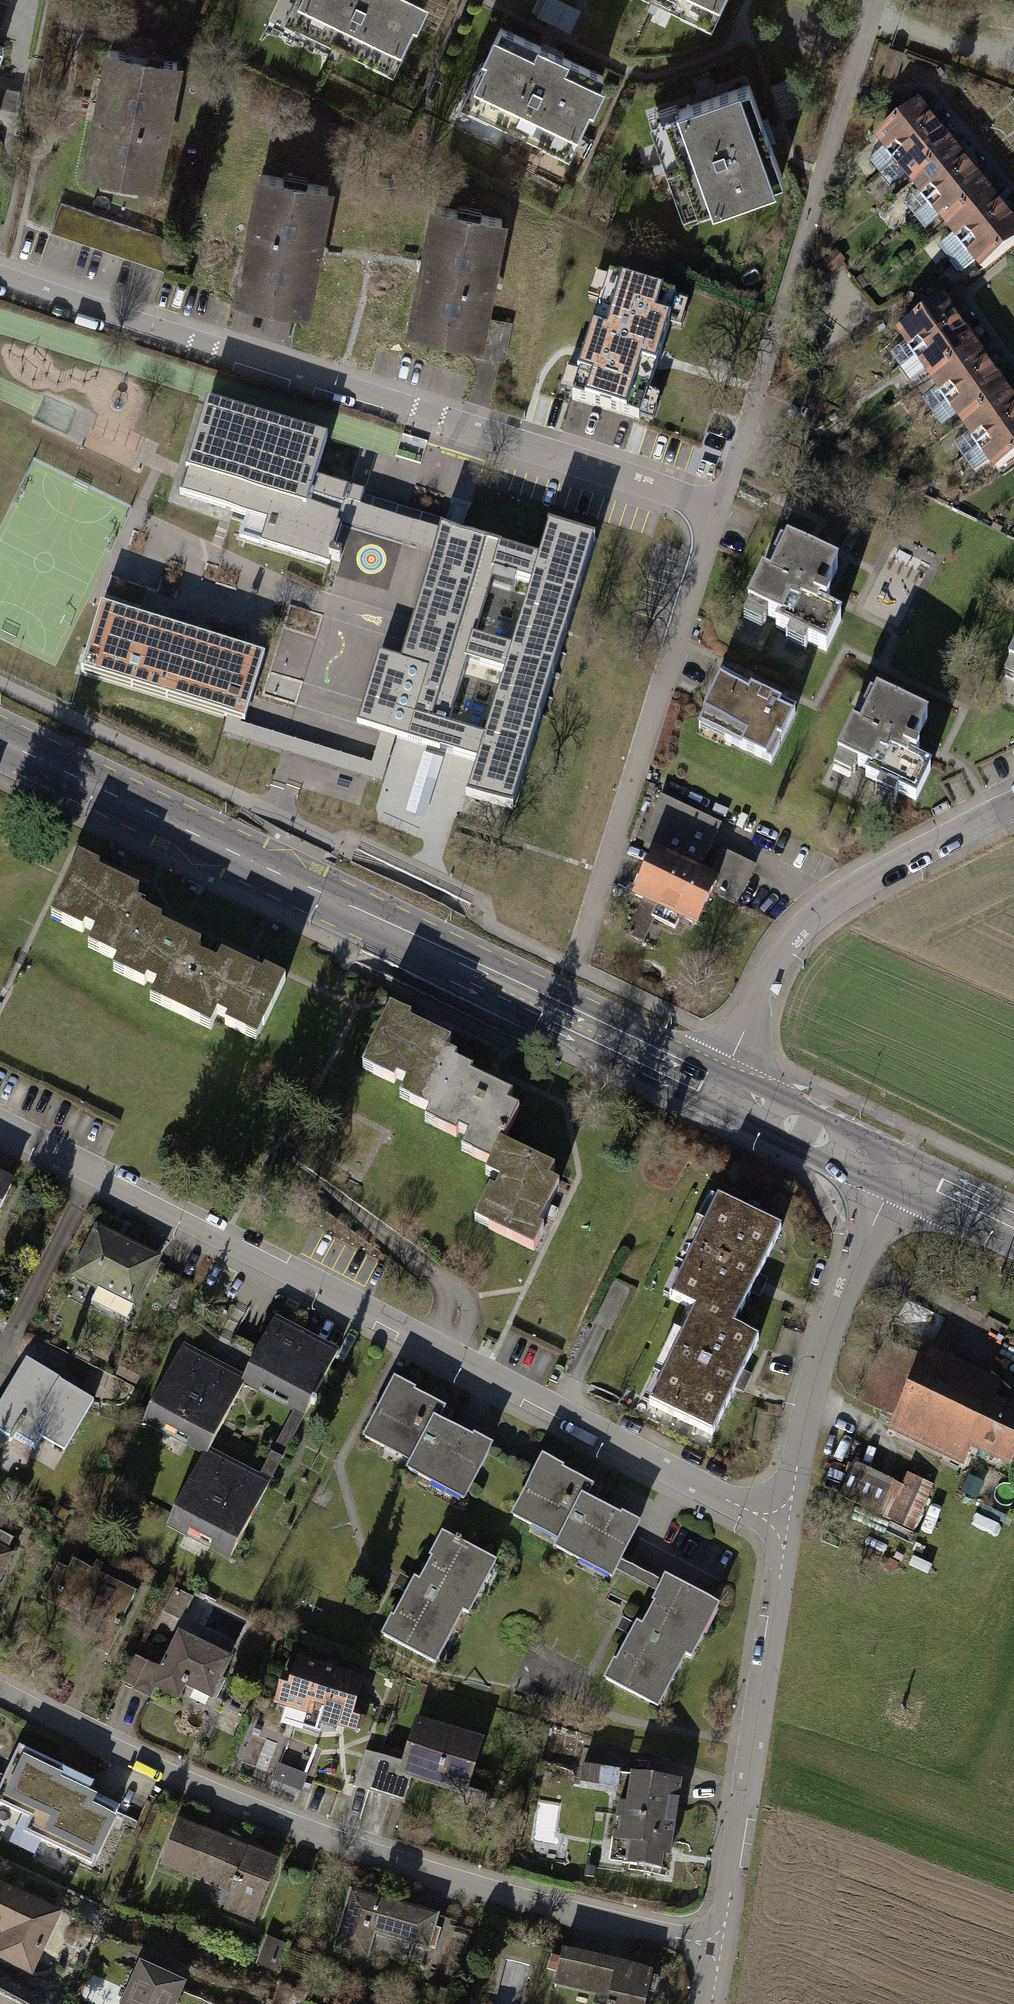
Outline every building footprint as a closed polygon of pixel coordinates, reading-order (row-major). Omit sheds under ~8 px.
[(285,15),(398,69),(432,0),(292,0),(285,15)] [(712,28),(726,0),(652,0),(712,28)] [(495,30),(457,107),(566,160),(604,83),(495,30)] [(178,59),(105,46),(84,169),(157,181),(178,59)] [(903,50),(890,46),(882,74),(895,78),(903,50)] [(739,84),(649,119),(687,216),(777,181),(739,84)] [(874,141),(981,274),(1013,247),(1013,221),(995,197),(977,175),(960,154),(926,110),(920,104),(874,141)] [(326,185),(253,173),(233,294),(305,307),(326,185)] [(60,201),(50,230),(165,270),(175,241),(60,201)] [(503,218),(432,203),(407,323),(478,337),(503,218)] [(674,297),(609,277),(570,399),(636,420),(674,297)] [(898,335),(997,475),(1013,463),(1013,396),(1001,377),(984,354),(970,334),(951,307),(946,301),(898,335)] [(326,442),(209,407),(187,479),(275,505),(266,535),(330,554),(340,519),(306,509),(326,442)] [(474,791),(524,804),(592,540),(551,526),(541,562),(497,549),(498,543),(443,528),(407,661),(380,654),(360,725),(483,759),(474,791)] [(763,576),(744,616),(830,656),(847,621),(819,607),(838,568),(791,545),(774,581),(763,576)] [(264,652),(101,602),(81,667),(244,717),(264,652)] [(724,680),(700,729),(770,763),(794,714),(724,680)] [(913,750),(927,720),(877,696),(861,729),(853,725),(838,757),(915,794),(927,769),(915,764),(920,753),(913,750)] [(387,786),(416,791),(422,757),(393,752),(387,786)] [(718,829),(662,802),(648,850),(657,854),(635,900),(657,910),(652,920),(672,930),(678,921),(695,928),(714,890),(737,903),(754,867),(723,852),(708,882),(695,875),(718,829)] [(88,947),(120,962),(143,914),(145,910),(134,904),(139,894),(97,874),(100,869),(80,859),(51,918),(83,934),(85,930),(94,934),(88,947)] [(153,998),(183,1012),(207,963),(196,958),(201,947),(159,927),(161,923),(143,914),(120,962),(116,970),(146,984),(148,980),(159,985),(153,998)] [(217,967),(207,963),(183,1012),(208,1025),(215,1011),(230,1019),(227,1025),(256,1039),(283,982),(265,973),(263,977),(221,957),(217,967)] [(431,1112),(455,1062),(457,1059),(446,1053),(451,1043),(409,1024),(412,1019),(390,1009),(362,1068),(395,1084),(397,1079),(407,1084),(400,1098),(431,1112)] [(492,1164),(502,1144),(518,1111),(506,1106),(511,1095),(470,1076),(473,1071),(455,1062),(431,1112),(426,1122),(455,1136),(458,1131),(468,1136),(461,1150),(492,1164)] [(491,1192),(476,1223),(535,1252),(545,1231),(541,1229),(561,1188),(552,1183),(558,1171),(502,1144),(492,1164),(486,1176),(502,1183),(497,1195),(491,1192)] [(0,1181),(0,1209),(11,1187),(0,1181)] [(782,1230),(715,1198),(667,1296),(690,1308),(734,1329),(782,1230)] [(99,1290),(93,1302),(128,1320),(159,1260),(98,1230),(74,1277),(99,1290)] [(734,1329),(690,1308),(645,1402),(712,1434),(758,1340),(734,1329)] [(276,1321),(242,1386),(295,1413),(304,1418),(338,1353),(276,1321)] [(872,1401),(906,1417),(898,1434),(968,1469),(980,1446),(1013,1463),(1013,1404),(1004,1399),(1013,1379),(1013,1378),(943,1343),(926,1377),(892,1361),(872,1401)] [(180,1353),(147,1418),(209,1450),(242,1386),(180,1353)] [(0,1405),(0,1429),(31,1447),(38,1435),(65,1451),(95,1400),(27,1360),(0,1405)] [(458,1413),(395,1382),(366,1442),(414,1466),(409,1475),(468,1503),(494,1450),(450,1429),(458,1413)] [(266,1489),(304,1418),(295,1413),(261,1478),(209,1450),(147,1418),(143,1424),(205,1457),(234,1472),(266,1489)] [(205,1457),(168,1526),(229,1559),(266,1489),(234,1472),(205,1457)] [(547,1458),(518,1515),(565,1539),(559,1550),(618,1580),(646,1526),(591,1497),(598,1484),(547,1458)] [(902,1487),(858,1463),(841,1493),(915,1534),(941,1488),(911,1472),(902,1487)] [(9,1557),(1,1553),(7,1540),(0,1537),(0,1575),(9,1557)] [(415,1583),(386,1639),(435,1665),(463,1612),(469,1615),(496,1564),(445,1538),(421,1586),(415,1583)] [(136,1594),(73,1562),(55,1597),(106,1622),(93,1649),(109,1657),(123,1629),(119,1627),(136,1594)] [(638,1627),(609,1683),(659,1708),(686,1655),(694,1659),(720,1609),(668,1582),(643,1629),(638,1627)] [(143,1664),(130,1690),(157,1703),(166,1684),(210,1704),(233,1656),(185,1633),(165,1674),(143,1664)] [(286,1680),(279,1703),(307,1712),(303,1727),(320,1732),(323,1723),(337,1728),(341,1713),(350,1715),(361,1683),(300,1663),(294,1682),(286,1680)] [(369,1747),(357,1787),(404,1801),(411,1780),(471,1799),(490,1740),(420,1718),(407,1759),(369,1747)] [(278,1779),(307,1788),(322,1740),(293,1731),(278,1779)] [(0,1789),(0,1803),(31,1818),(24,1832),(91,1864),(117,1810),(57,1782),(64,1769),(19,1748),(0,1789)] [(687,1782),(637,1774),(622,1866),(672,1874),(687,1782)] [(286,1866),(188,1826),(172,1867),(237,1893),(231,1909),(263,1922),(286,1866)] [(0,1883),(0,1928),(10,1933),(0,1952),(0,1961),(30,1976),(62,1915),(0,1883)] [(356,1893),(338,1950),(370,1960),(377,1939),(433,1957),(444,1921),(356,1893)] [(557,1981),(612,1993),(609,2003),(644,2003),(652,1970),(564,1950),(557,1981)] [(123,2003),(182,2003),(193,1980),(146,1957),(123,2003)]
